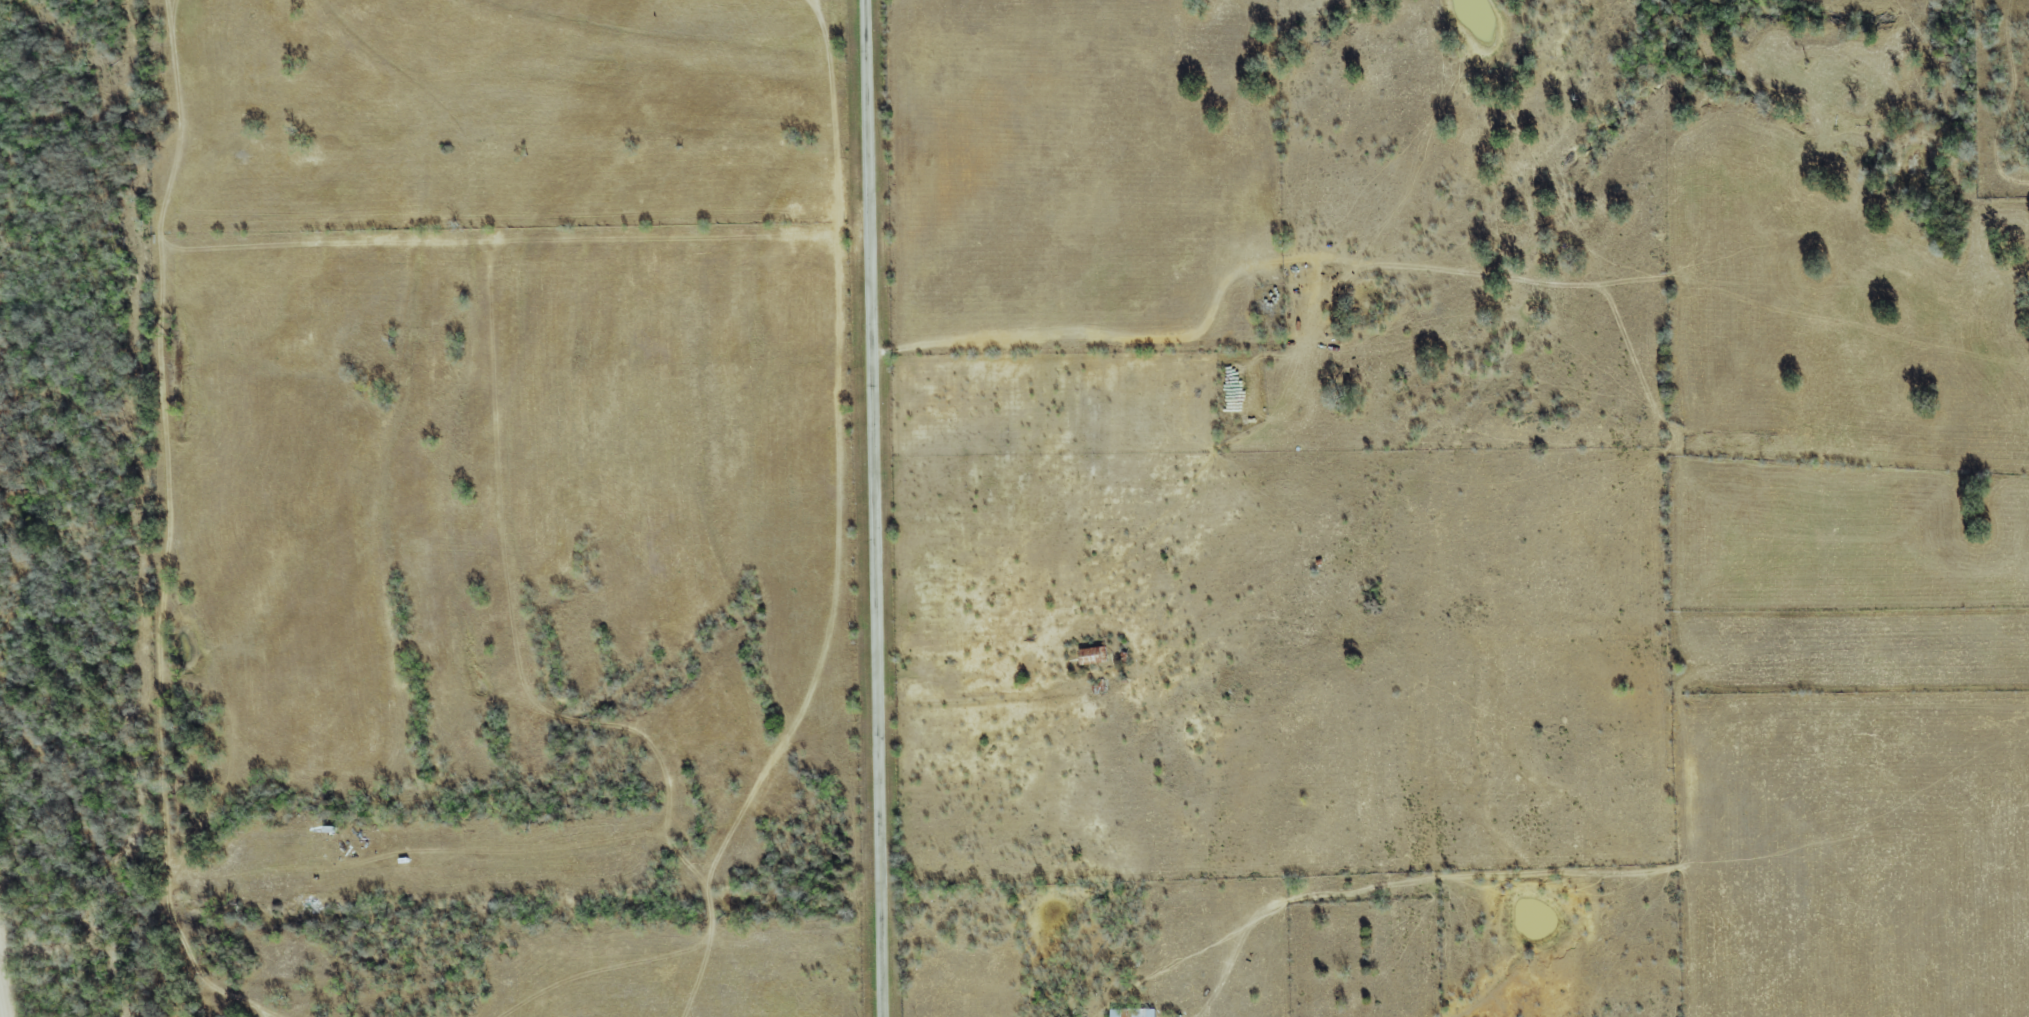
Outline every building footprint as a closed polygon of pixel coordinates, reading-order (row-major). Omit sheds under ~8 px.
[(1085,664),(1111,660),(1108,645),(1083,649),(1085,664)] [(1114,1008),(1114,1016),(1158,1016),(1158,1008),(1114,1008)]
